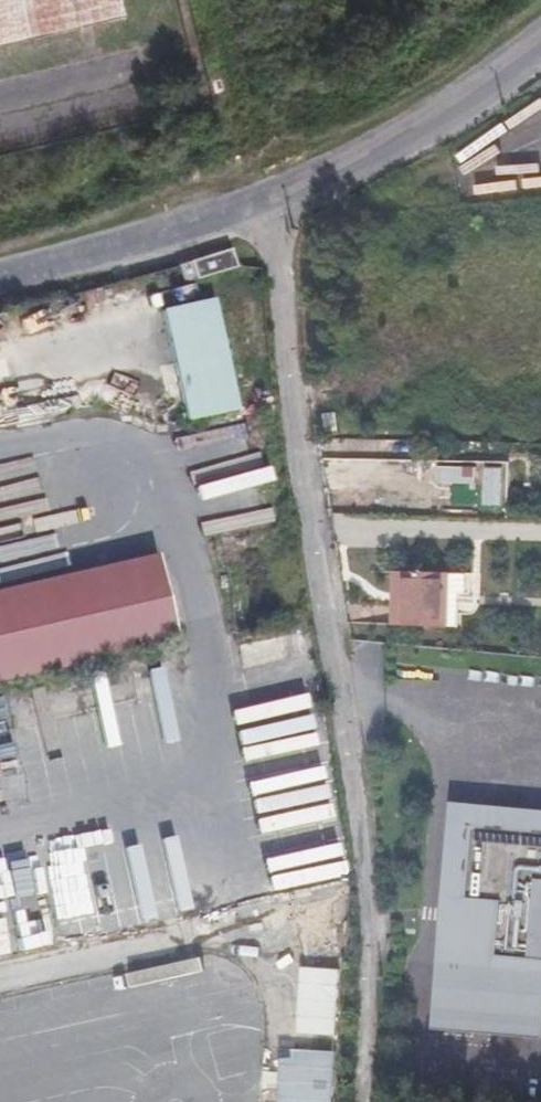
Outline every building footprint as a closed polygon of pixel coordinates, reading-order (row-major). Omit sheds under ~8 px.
[(118,14),(115,0),(0,0),(0,42),(118,14)] [(238,265),(232,248),(177,266),(182,282),(238,265)] [(241,413),(222,301),(171,310),(189,421),(241,413)] [(338,410),(326,412),(328,432),(340,431),(338,410)] [(410,611),(411,558),(404,558),(402,611),(410,611)] [(458,559),(411,558),(410,611),(457,612),(457,607),(466,608),(467,585),(472,585),(473,567),(458,567),(458,559)] [(181,647),(161,561),(0,597),(0,688),(181,647)] [(540,832),(540,810),(451,802),(431,1029),(490,1034),(490,1032),(491,1021),(446,1017),(457,895),(457,825),(540,832)] [(457,825),(457,895),(446,1017),(491,1021),(490,1032),(540,1036),(540,832),(457,825)]
